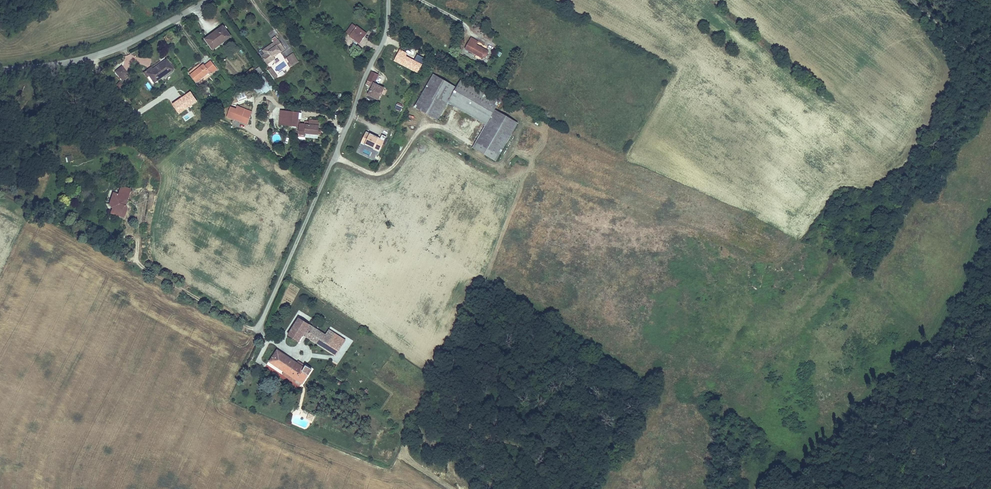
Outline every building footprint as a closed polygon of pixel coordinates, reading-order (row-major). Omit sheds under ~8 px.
[(368,30),(356,20),(348,30),(360,40),(368,30)] [(209,40),(215,49),(232,35),(224,26),(216,32),(217,33),(209,40)] [(278,52),(285,47),(279,38),(268,47),(270,50),(268,51),(263,55),(269,62),(276,57),(274,54),(277,51),(278,52)] [(466,49),(482,58),(484,56),(485,57),(488,52),(476,45),(478,42),(472,39),(466,49)] [(299,59),(294,52),(288,57),(293,64),(299,59)] [(151,72),(158,81),(175,66),(167,57),(155,67),(155,68),(151,72)] [(192,74),(197,81),(210,70),(213,73),(219,69),(212,60),(206,65),(205,63),(192,74)] [(119,71),(122,76),(129,71),(125,66),(119,71)] [(247,71),(253,79),(263,72),(259,66),(254,69),(253,67),(247,71)] [(269,69),(275,77),(278,74),(272,66),(269,69)] [(379,74),(371,70),(365,83),(370,85),(365,96),(372,100),(373,100),(374,100),(375,99),(376,98),(378,99),(383,86),(375,81),(379,74)] [(447,103),(456,88),(433,74),(414,107),(437,121),(447,103)] [(461,79),(456,88),(447,103),(486,125),(494,110),(499,101),(461,79)] [(283,99),(278,91),(274,94),(279,102),(283,99)] [(401,111),(403,104),(397,102),(395,109),(401,111)] [(247,124),(252,110),(237,105),(236,107),(230,105),(226,117),(247,124)] [(278,121),(286,122),(287,108),(280,107),(278,121)] [(287,108),(286,122),(295,123),(297,109),(287,108)] [(518,123),(494,110),(486,125),(472,148),(496,162),(518,123)] [(186,123),(190,128),(202,119),(199,115),(192,120),(191,119),(186,123)] [(298,121),(297,129),(303,130),(316,131),(317,118),(308,117),(308,122),(298,121)] [(360,143),(379,151),(386,136),(382,134),(380,137),(366,131),(360,143)] [(159,139),(154,143),(157,147),(163,143),(159,139)] [(121,217),(131,222),(135,214),(135,212),(133,210),(134,208),(136,207),(142,196),(133,191),(129,199),(125,196),(119,207),(120,210),(124,213),(121,217)] [(312,341),(328,351),(338,335),(329,329),(326,334),(299,318),(288,335),(299,342),(303,335),(312,341)] [(312,341),(303,335),(299,342),(308,348),(312,341)] [(346,340),(338,335),(328,351),(337,356),(346,340)] [(352,347),(365,356),(368,352),(355,343),(352,347)] [(358,367),(365,356),(352,347),(345,358),(358,367)] [(269,362),(303,384),(313,370),(306,366),(305,368),(277,350),(269,362)] [(308,412),(306,419),(313,421),(315,414),(308,412)]
